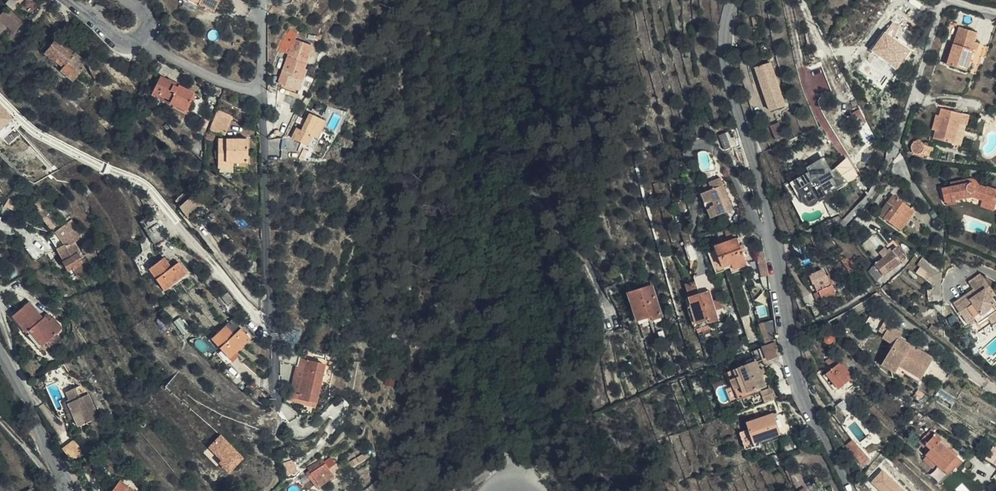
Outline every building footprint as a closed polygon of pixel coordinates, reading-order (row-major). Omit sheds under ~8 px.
[(186,1),(198,7),(200,3),(214,11),(220,0),(187,0),(186,1)] [(15,33),(24,22),(6,7),(0,14),(0,34),(1,35),(7,26),(15,33)] [(960,27),(953,48),(947,65),(967,71),(974,51),(977,53),(979,44),(974,42),(977,33),(960,27)] [(87,62),(74,52),(72,55),(61,46),(63,44),(56,38),(45,53),(55,62),(53,64),(73,81),(84,68),(82,67),(85,63),(86,64),(87,65),(94,78),(102,74),(94,59),(87,62)] [(280,87),(291,92),(292,89),(300,91),(308,70),(305,69),(314,47),(295,40),(279,84),(281,85),(280,87)] [(72,55),(74,52),(63,44),(61,46),(72,55)] [(947,65),(953,48),(950,47),(945,64),(947,65)] [(150,67),(153,61),(148,58),(144,64),(150,67)] [(786,105),(771,64),(756,69),(771,111),(786,105)] [(193,92),(179,85),(177,88),(167,81),(168,80),(161,76),(160,78),(157,85),(154,92),(171,101),(170,103),(185,110),(193,92)] [(177,88),(179,85),(179,84),(169,79),(168,80),(167,81),(177,88)] [(0,103),(0,130),(13,117),(0,103)] [(942,109),(940,117),(936,132),(934,138),(955,144),(962,117),(963,115),(942,109)] [(860,110),(853,113),(851,114),(857,126),(866,122),(860,110)] [(224,136),(232,116),(217,111),(210,130),(224,136)] [(294,138),(309,146),(314,137),(319,139),(328,122),(311,114),(303,131),(298,129),(294,138)] [(962,117),(955,144),(961,145),(968,119),(962,117)] [(785,137),(780,123),(771,127),(777,140),(785,137)] [(734,146),(729,133),(719,137),(724,150),(734,146)] [(314,137),(309,146),(315,148),(319,139),(314,137)] [(218,139),(218,162),(234,163),(234,167),(234,168),(248,169),(248,140),(218,139)] [(925,149),(925,147),(924,145),(924,144),(923,143),(921,142),(920,141),(918,142),(916,142),(915,142),(914,143),(913,144),(912,145),(912,146),(912,147),(911,149),(912,151),(913,152),(914,153),(915,154),(916,155),(918,155),(920,155),(921,154),(924,153),(924,151),(925,149)] [(847,182),(836,168),(832,170),(825,159),(807,168),(810,173),(795,181),(799,187),(798,188),(803,196),(803,197),(803,199),(803,201),(803,203),(805,204),(806,206),(809,207),(811,207),(813,206),(815,206),(817,205),(817,204),(818,203),(818,202),(819,200),(820,202),(828,197),(824,192),(835,186),(836,188),(847,182)] [(724,179),(712,183),(714,190),(708,192),(705,193),(714,218),(734,212),(724,179)] [(979,186),(977,183),(977,182),(975,181),(972,180),(964,181),(952,184),(952,188),(943,190),(945,203),(947,203),(956,201),(964,199),(974,197),(984,201),(995,205),(995,191),(988,188),(987,189),(979,186)] [(195,195),(189,187),(188,188),(175,201),(180,207),(195,195)] [(202,204),(195,195),(180,207),(180,208),(188,217),(193,213),(202,204)] [(226,206),(228,204),(232,198),(229,196),(228,198),(227,197),(226,197),(222,203),(226,206)] [(894,207),(885,219),(902,231),(918,206),(915,204),(912,208),(895,196),(889,203),(894,207)] [(44,211),(48,208),(39,200),(36,204),(44,211)] [(606,208),(602,200),(596,201),(600,215),(604,215),(604,209),(606,208)] [(11,220),(20,207),(10,201),(2,214),(11,220)] [(995,206),(995,205),(984,201),(982,207),(994,211),(995,206)] [(881,215),(885,219),(894,207),(889,203),(881,215)] [(234,208),(228,204),(226,206),(224,209),(231,213),(234,208)] [(61,223),(48,208),(44,211),(57,226),(61,223)] [(193,213),(188,217),(194,226),(199,221),(193,213)] [(165,238),(160,229),(151,215),(142,221),(158,245),(166,239),(165,238)] [(75,220),(59,228),(64,237),(59,239),(62,244),(56,247),(69,270),(70,269),(72,273),(73,272),(75,276),(78,275),(79,277),(91,271),(75,242),(84,237),(75,220)] [(165,225),(160,229),(165,238),(171,234),(165,225)] [(735,227),(726,230),(727,236),(736,233),(735,227)] [(64,237),(59,228),(49,234),(56,247),(62,244),(59,239),(64,237)] [(746,264),(742,253),(739,246),(737,239),(716,247),(724,267),(732,264),(735,269),(746,264)] [(898,248),(884,259),(892,270),(907,260),(898,248)] [(856,270),(844,253),(838,257),(851,274),(856,270)] [(767,266),(764,254),(757,256),(759,268),(767,266)] [(186,274),(178,262),(170,268),(164,258),(149,269),(165,290),(186,274)] [(884,259),(876,265),(885,276),(892,270),(884,259)] [(939,277),(937,275),(939,273),(933,268),(928,277),(935,282),(939,277)] [(815,284),(819,292),(820,292),(823,299),(837,293),(833,285),(832,286),(826,275),(825,275),(823,270),(810,276),(813,285),(815,284)] [(974,290),(977,295),(971,300),(967,295),(954,304),(967,323),(976,318),(985,312),(989,318),(995,313),(995,308),(995,306),(995,304),(991,296),(995,293),(982,274),(969,283),(974,290)] [(731,289),(727,277),(720,280),(724,291),(731,289)] [(689,295),(700,291),(696,280),(686,284),(689,295)] [(662,317),(651,286),(630,293),(636,309),(634,309),(639,321),(652,317),(653,320),(662,317)] [(977,295),(974,290),(967,295),(971,300),(977,295)] [(716,311),(713,299),(710,291),(690,297),(692,306),(691,306),(696,324),(709,321),(710,323),(719,321),(716,311)] [(233,300),(228,292),(221,297),(227,305),(233,300)] [(820,292),(819,292),(814,294),(818,302),(823,299),(820,292)] [(719,298),(713,299),(716,311),(721,309),(719,298)] [(54,318),(53,319),(49,323),(45,316),(43,318),(29,302),(13,316),(27,332),(30,330),(42,345),(63,329),(54,318)] [(526,339),(526,323),(522,322),(522,317),(522,313),(516,312),(516,338),(526,339)] [(985,312),(976,318),(979,323),(989,318),(985,312)] [(49,323),(53,319),(48,314),(45,316),(49,323)] [(239,334),(242,331),(233,319),(226,326),(233,334),(237,332),(239,334)] [(777,338),(774,320),(768,322),(772,340),(777,338)] [(250,340),(242,331),(239,334),(237,332),(233,334),(226,326),(212,338),(229,358),(250,340)] [(894,345),(884,361),(898,370),(900,366),(921,379),(934,358),(917,348),(915,351),(898,340),(902,333),(891,326),(884,338),(894,345)] [(775,342),(766,346),(771,360),(780,357),(775,342)] [(771,360),(766,346),(759,349),(764,362),(771,360)] [(290,395),(297,397),(305,360),(298,359),(290,395)] [(305,360),(297,397),(315,402),(324,365),(305,360)] [(765,386),(762,378),(763,378),(765,376),(765,375),(764,372),(763,371),(761,370),(759,370),(755,361),(727,372),(739,401),(749,396),(748,393),(765,386)] [(898,370),(884,361),(882,366),(902,378),(905,374),(919,383),(921,379),(900,366),(898,370)] [(853,378),(847,371),(848,370),(842,362),(827,374),(839,390),(853,378)] [(706,392),(701,377),(690,380),(695,395),(706,392)] [(66,391),(69,399),(77,415),(74,417),(79,426),(99,417),(89,394),(80,386),(66,391)] [(315,402),(297,397),(296,402),(314,406),(315,402)] [(77,415),(69,399),(64,401),(71,418),(74,417),(77,415)] [(774,413),(747,423),(753,443),(781,434),(774,413)] [(917,415),(911,421),(916,426),(922,420),(917,415)] [(816,440),(809,427),(795,437),(801,448),(816,440)] [(964,460),(951,448),(948,451),(940,443),(943,440),(932,430),(920,442),(929,452),(926,455),(927,456),(937,465),(949,476),(964,460)] [(231,471),(245,457),(221,433),(207,447),(231,471)] [(781,434),(753,443),(754,447),(781,439),(783,439),(781,434)] [(83,451),(74,438),(63,447),(71,459),(83,451)] [(948,451),(951,448),(943,440),(940,443),(948,451)] [(995,463),(995,448),(993,447),(987,459),(995,463)] [(870,460),(863,452),(856,458),(864,466),(870,460)] [(933,469),(937,465),(927,456),(923,460),(933,469)] [(319,490),(343,472),(338,465),(331,470),(330,468),(336,463),(331,458),(325,462),(322,458),(307,468),(309,472),(306,474),(319,490)] [(884,468),(869,484),(877,490),(907,490),(884,468)] [(119,481),(111,490),(132,490),(119,481)]
